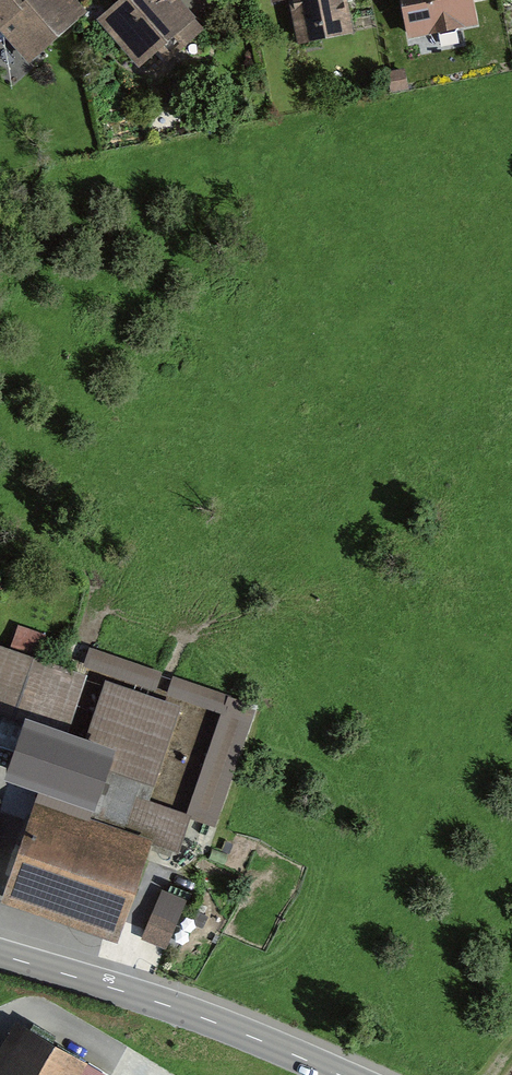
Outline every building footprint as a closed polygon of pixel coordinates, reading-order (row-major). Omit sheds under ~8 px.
[(26,70),(85,15),(71,0),(0,0),(0,42),(26,70)] [(116,0),(87,0),(84,22),(103,24),(146,70),(200,20),(181,0),(125,0),(124,1),(116,0)] [(303,47),(356,39),(350,0),(296,0),(303,47)] [(413,44),(487,29),(481,0),(404,0),(413,44)] [(47,635),(18,625),(11,646),(40,656),(47,635)] [(0,647),(0,711),(28,721),(9,780),(40,791),(2,902),(117,942),(154,843),(178,851),(189,817),(202,821),(217,826),(256,710),(232,702),(233,696),(173,676),(168,692),(156,687),(161,673),(89,649),(81,673),(0,647)] [(163,890),(141,939),(165,950),(187,901),(163,890)] [(16,1025),(0,1051),(0,1074),(104,1074),(16,1025)]
